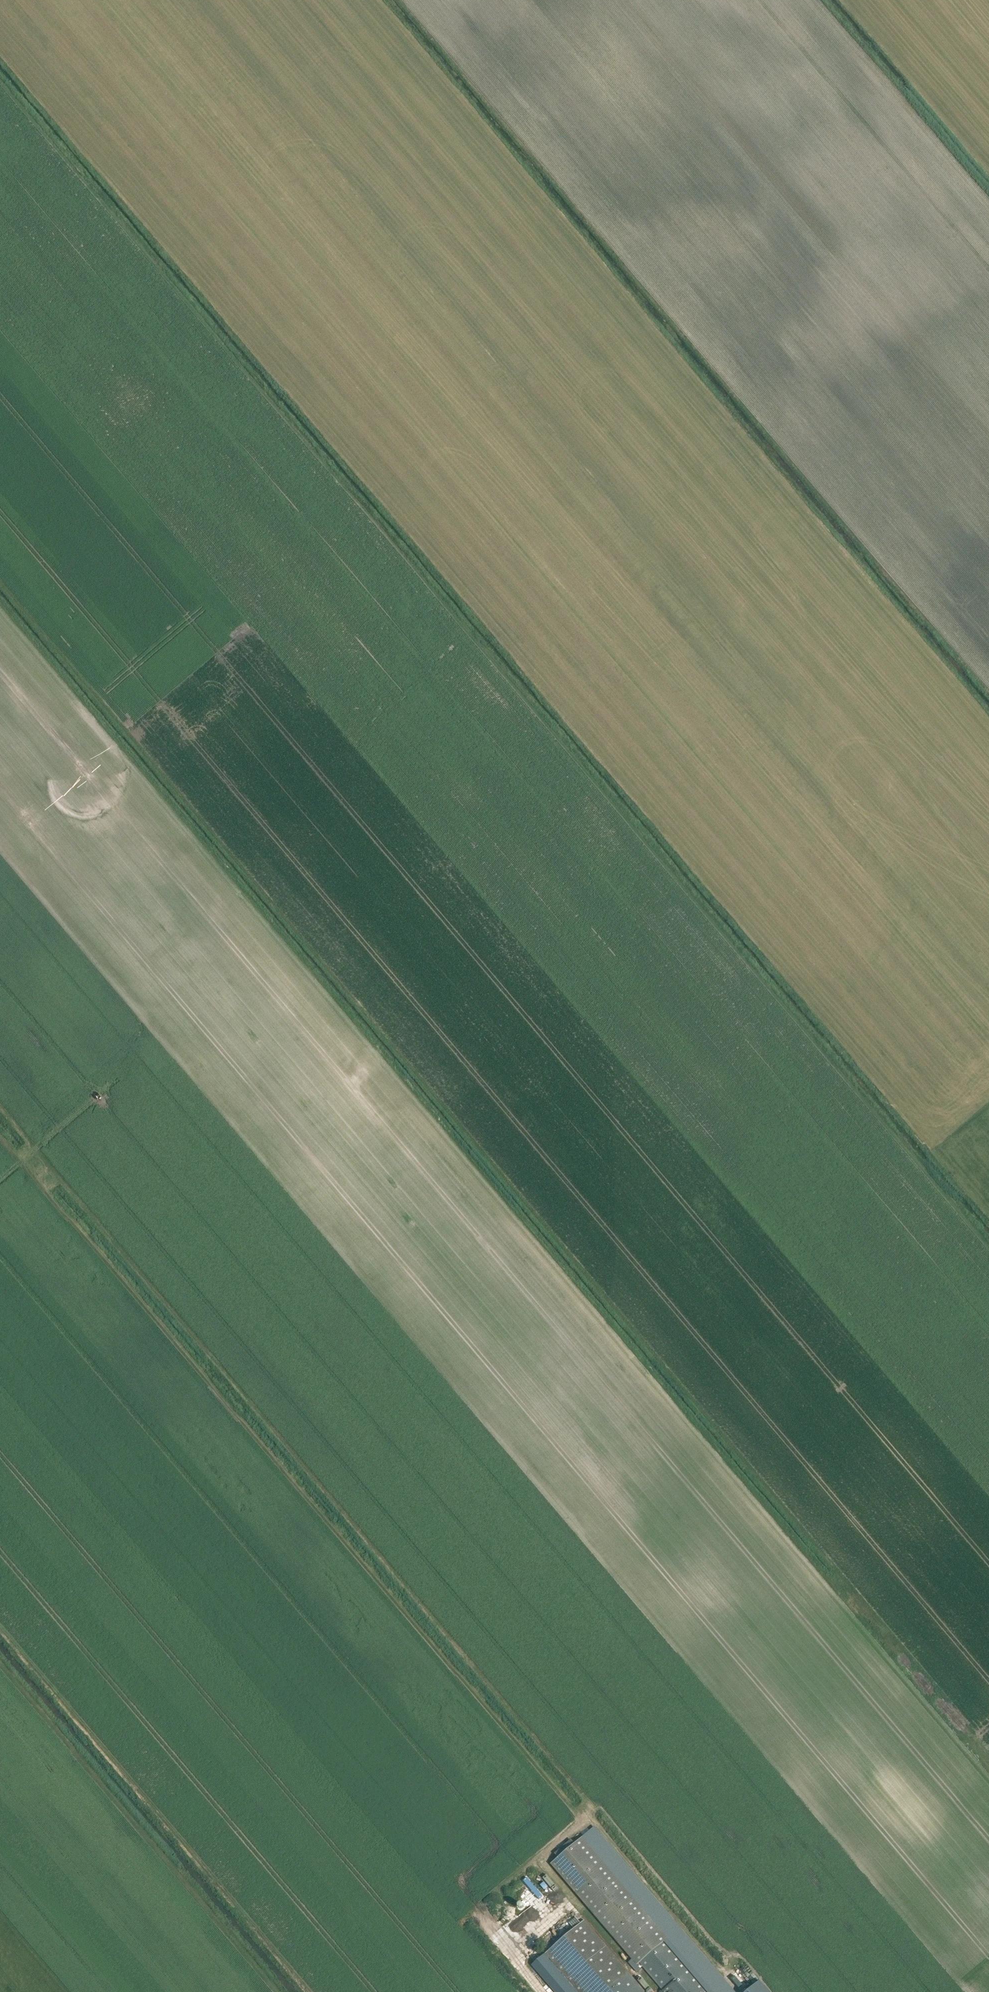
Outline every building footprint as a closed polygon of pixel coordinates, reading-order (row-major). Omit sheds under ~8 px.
[(551,1864),(637,1965),(640,1963),(665,1991),(734,1991),(594,1828),(582,1838),(574,1844),(571,1840),(555,1854),(559,1858),(551,1864)] [(532,1965),(555,1991),(645,1991),(628,1973),(628,1972),(584,1921),(581,1923),(576,1918),(570,1923),(574,1929),(546,1953),(532,1965)] [(637,1965),(633,1959),(629,1963),(637,1973),(641,1969),(637,1965)] [(760,1981),(749,1991),(745,1987),(739,1991),(769,1991),(760,1981)]
